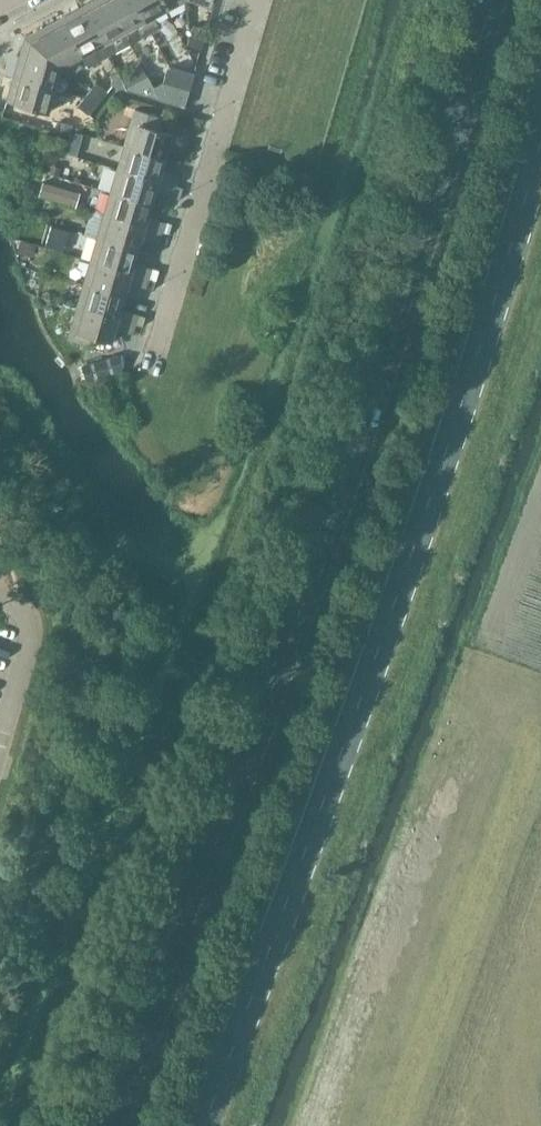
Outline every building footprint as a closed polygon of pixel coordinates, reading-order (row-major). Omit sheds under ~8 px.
[(109,56),(130,45),(123,33),(105,0),(95,0),(82,7),(109,56)] [(123,33),(135,26),(142,38),(151,33),(133,0),(105,0),(123,33)] [(151,33),(160,28),(153,16),(165,10),(160,0),(133,0),(151,33)] [(165,10),(183,0),(160,0),(165,10)] [(82,7),(61,19),(88,68),(109,56),(82,7)] [(61,19),(25,39),(60,67),(81,56),(61,19)] [(193,26),(190,35),(204,39),(207,30),(193,26)] [(204,39),(190,35),(187,45),(201,49),(204,39)] [(25,39),(14,77),(54,90),(60,67),(25,39)] [(166,69),(162,83),(189,91),(194,74),(171,67),(166,69)] [(112,87),(128,91),(124,84),(122,80),(118,73),(112,76),(112,87)] [(145,73),(124,84),(128,91),(162,103),(160,101),(153,88),(145,73)] [(54,90),(14,77),(6,102),(47,114),(54,90)] [(189,91),(162,83),(153,88),(160,101),(184,108),(189,91)] [(90,91),(101,100),(107,92),(96,84),(90,91)] [(90,91),(84,99),(95,108),(101,100),(90,91)] [(95,108),(84,99),(77,107),(88,116),(95,108)] [(135,109),(124,146),(164,158),(171,135),(158,131),(161,117),(135,109)] [(71,135),(73,125),(57,122),(55,130),(55,131),(57,132),(71,135)] [(85,138),(74,135),(71,146),(79,148),(82,146),(85,138)] [(124,146),(117,169),(175,187),(178,177),(160,172),(164,158),(124,146)] [(59,176),(61,169),(48,165),(47,165),(45,172),(59,176)] [(117,169),(110,193),(151,204),(155,191),(173,196),(175,187),(117,169)] [(79,193),(43,183),(39,196),(75,207),(79,193)] [(104,216),(162,233),(164,227),(165,223),(147,218),(151,204),(110,193),(104,216)] [(159,242),(162,233),(104,216),(97,239),(137,250),(141,237),(159,242)] [(173,225),(165,223),(164,227),(162,233),(170,235),(173,225)] [(63,252),(69,232),(52,227),(46,247),(63,252)] [(133,264),(137,250),(97,239),(90,262),(149,279),(151,269),(133,264)] [(36,247),(20,242),(17,252),(33,257),(36,247)] [(90,262),(83,285),(124,296),(128,283),(146,288),(149,279),(90,262)] [(83,285),(77,308),(135,325),(138,315),(120,310),(124,296),(83,285)] [(135,325),(77,308),(67,339),(89,345),(91,338),(110,343),(114,329),(132,335),(135,325)] [(146,318),(138,315),(135,325),(143,327),(146,318)] [(118,356),(82,366),(88,385),(100,382),(123,375),(118,356)]
